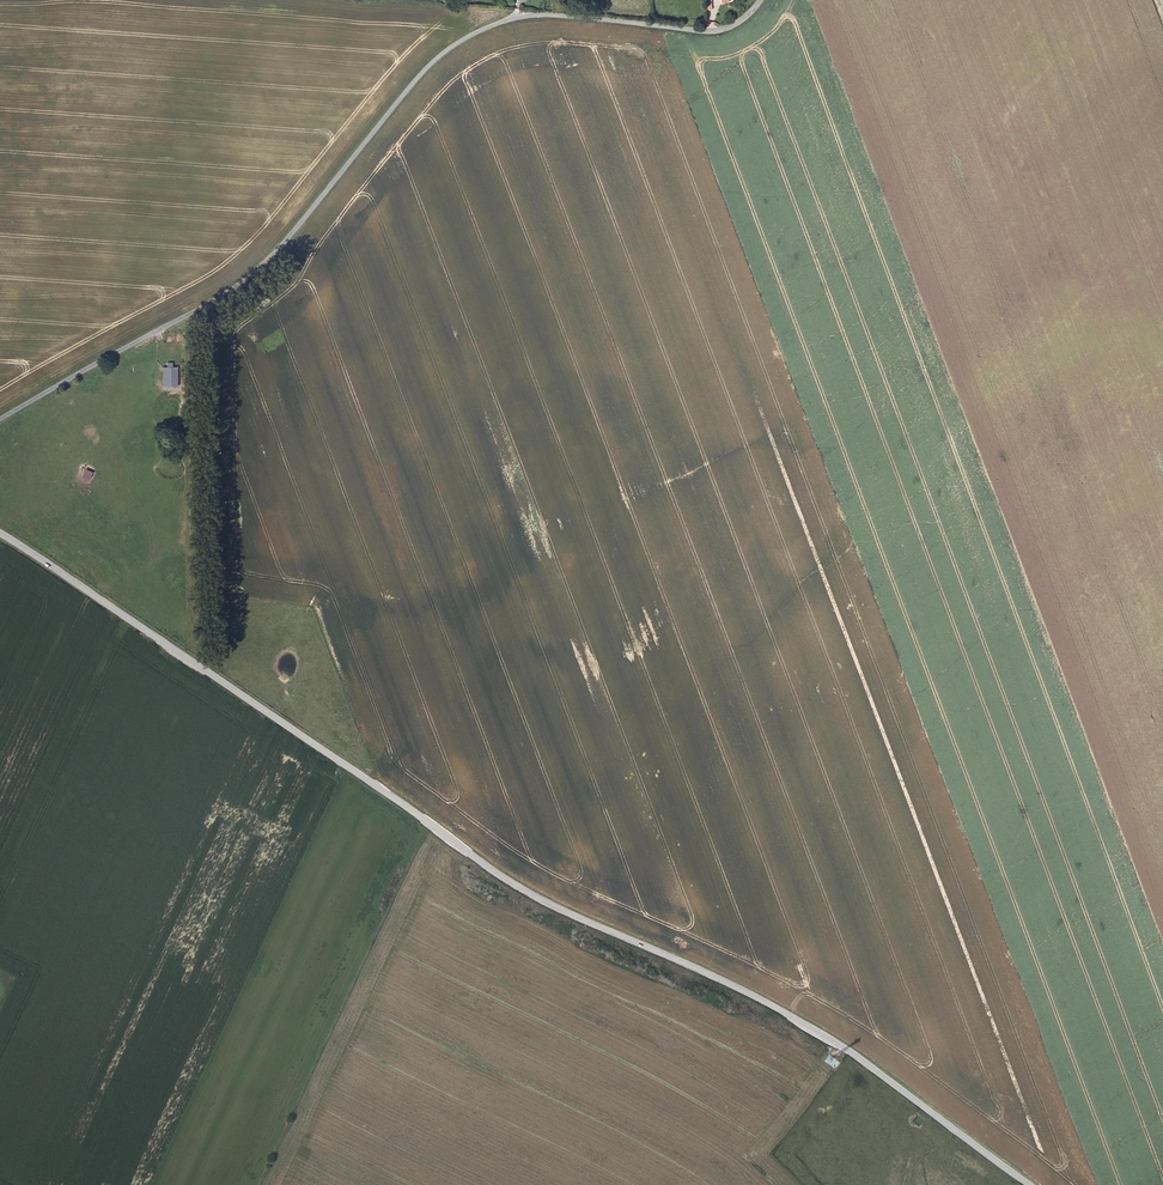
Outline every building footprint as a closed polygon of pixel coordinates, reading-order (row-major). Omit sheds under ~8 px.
[(711,0),(703,0),(703,9),(711,9),(711,0)] [(178,365),(163,365),(163,384),(178,384),(178,365)] [(90,479),(93,472),(85,468),(82,476),(90,479)]
